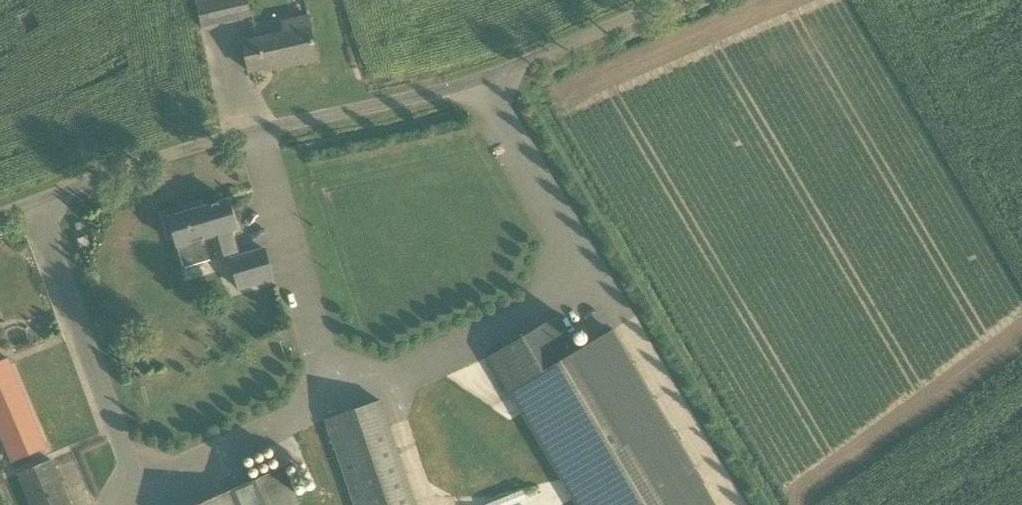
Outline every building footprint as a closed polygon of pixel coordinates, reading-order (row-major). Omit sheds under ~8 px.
[(201,28),(251,17),(248,0),(195,0),(201,28)] [(317,60),(313,40),(311,29),(307,15),(281,21),(283,31),(242,40),(242,42),(245,52),(249,72),(272,66),(272,70),(317,60)] [(175,235),(175,237),(184,267),(236,251),(230,230),(237,228),(228,200),(191,212),(189,206),(163,214),(169,237),(175,235)] [(230,259),(239,289),(273,278),(265,249),(230,259)] [(556,317),(489,357),(576,504),(714,504),(611,330),(576,351),(556,317)] [(11,462),(45,447),(6,358),(0,360),(0,437),(11,462)] [(378,399),(324,418),(354,504),(414,504),(378,399)] [(16,473),(29,504),(70,504),(50,459),(16,473)] [(282,468),(198,504),(299,504),(282,468)]
